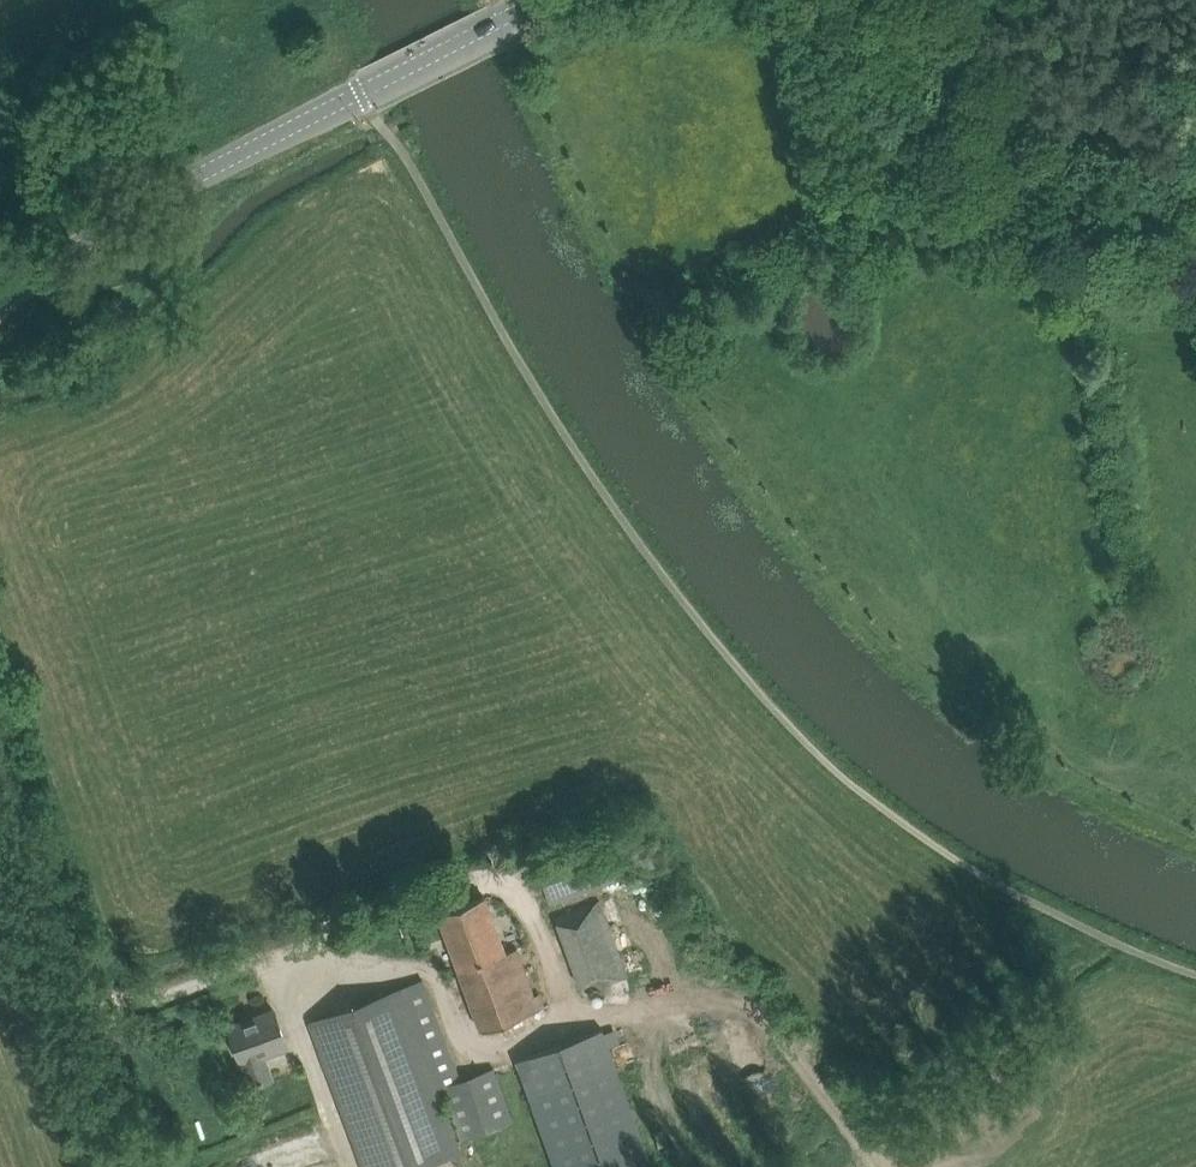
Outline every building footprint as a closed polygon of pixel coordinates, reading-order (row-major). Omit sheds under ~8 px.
[(642,823),(536,862),(551,903),(657,864),(642,823)] [(540,994),(534,996),(516,948),(505,952),(485,896),(439,913),(482,1030),(545,1007),(540,994)] [(601,901),(558,916),(585,993),(629,977),(601,901)] [(443,1087),(461,1080),(423,979),(399,988),(437,1089),(443,1087)] [(309,1022),(364,1166),(420,1166),(461,1152),(437,1089),(399,988),(309,1022)] [(253,1086),(270,1079),(261,1055),(288,1046),(274,1010),(229,1026),(243,1063),(244,1062),(253,1086)] [(554,1166),(630,1166),(650,1160),(603,1029),(516,1060),(554,1166)] [(494,1068),(461,1080),(443,1087),(462,1138),(513,1119),(494,1068)] [(217,1154),(221,1166),(265,1166),(331,1148),(324,1124),(308,1128),(313,1145),(299,1149),(294,1131),(217,1154)]
